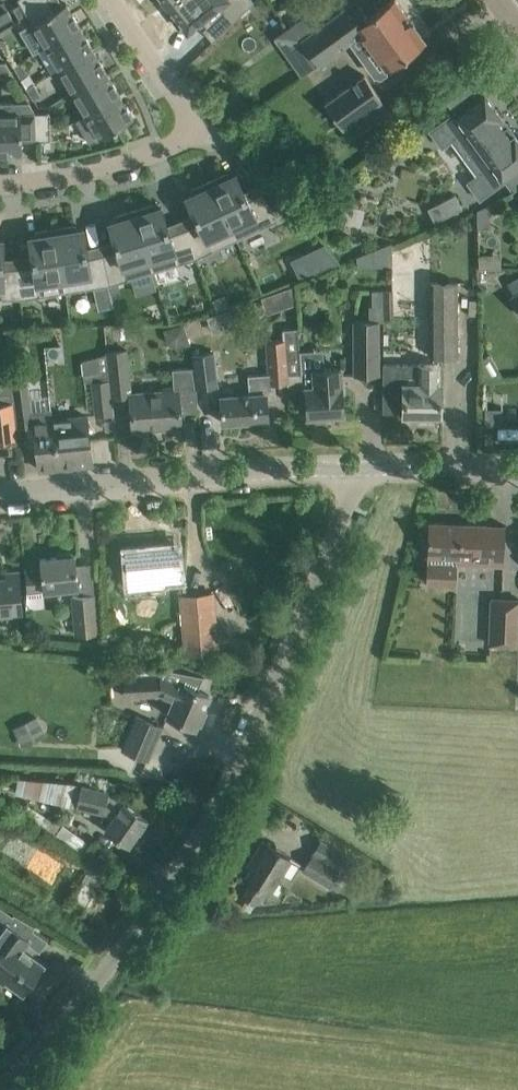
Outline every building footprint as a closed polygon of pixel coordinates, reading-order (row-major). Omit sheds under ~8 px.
[(24,11),(43,0),(18,0),(20,4),(24,11)] [(50,0),(43,0),(24,11),(27,15),(45,46),(79,27),(66,3),(55,9),(50,0)] [(165,3),(170,10),(167,12),(179,27),(182,24),(187,31),(201,19),(206,26),(202,29),(212,41),(216,37),(253,1),(252,0),(169,0),(165,3)] [(367,16),(356,0),(300,39),(317,63),(350,40),(357,49),(367,41),(365,38),(387,22),(390,27),(407,15),(397,0),(390,0),(367,16)] [(27,15),(24,11),(20,4),(13,8),(19,20),(27,15)] [(372,71),(382,63),(385,68),(425,39),(407,15),(390,27),(387,22),(365,38),(367,41),(357,49),(372,71)] [(45,46),(59,69),(93,49),(79,27),(45,46)] [(93,49),(59,69),(72,92),(106,72),(93,49)] [(20,61),(13,65),(19,77),(27,72),(20,61)] [(72,92),(85,114),(119,95),(106,72),(72,92)] [(381,99),(363,75),(325,103),(351,138),(369,124),(361,114),(381,99)] [(33,99),(40,95),(33,83),(26,88),(33,99)] [(497,120),(501,117),(484,94),(457,114),(455,112),(430,131),(442,147),(452,140),(464,157),(463,157),(464,158),(507,126),(507,125),(503,128),(497,120)] [(133,118),(119,95),(85,114),(99,138),(133,118)] [(21,152),(21,140),(35,140),(35,113),(28,102),(0,103),(0,153),(21,152)] [(49,112),(35,113),(35,140),(50,139),(50,130),(49,117),(49,112)] [(49,117),(50,130),(59,130),(58,117),(49,117)] [(514,135),(510,138),(504,129),(508,127),(507,126),(464,158),(464,159),(465,158),(477,175),(467,182),(479,199),(505,180),(503,178),(517,167),(517,141),(514,135)] [(420,146),(411,134),(398,143),(407,155),(420,146)] [(228,171),(209,180),(232,230),(255,218),(260,228),(278,219),(258,184),(246,190),(236,171),(229,174),(228,171)] [(181,220),(196,258),(213,250),(208,241),(232,230),(209,180),(190,188),(191,192),(184,195),(193,215),(181,220)] [(462,208),(455,194),(441,201),(448,215),(462,208)] [(154,203),(134,209),(149,261),(174,253),(177,263),(196,258),(181,220),(169,225),(163,203),(155,206),(154,203)] [(490,205),(477,211),(478,228),(490,228),(490,205)] [(124,269),(149,261),(134,209),(114,215),(115,218),(107,221),(113,242),(101,245),(110,284),(128,279),(124,269)] [(109,285),(103,255),(87,258),(83,229),(75,230),(75,225),(55,228),(65,292),(109,285)] [(21,299),(65,292),(55,228),(36,231),(37,236),(29,237),(34,267),(18,268),(21,299)] [(21,299),(18,268),(2,269),(2,239),(0,239),(0,295),(1,295),(1,299),(21,299)] [(391,242),(373,249),(374,266),(392,266),(391,242)] [(324,243),(302,253),(312,272),(339,261),(324,243)] [(504,285),(517,310),(517,277),(504,285)] [(456,282),(430,282),(430,356),(456,356),(456,282)] [(286,287),(268,294),(274,310),(292,303),(286,287)] [(382,307),(382,318),(394,318),(393,289),(382,290),(382,307)] [(382,290),(371,290),(371,308),(382,307),(382,290)] [(224,293),(211,298),(216,310),(228,305),(224,293)] [(354,321),(354,375),(378,375),(378,321),(354,321)] [(267,341),(269,374),(248,375),(249,395),(220,397),(222,422),(268,419),(267,398),(275,397),(274,384),(288,383),(288,384),(288,383),(287,375),(301,374),(301,371),(297,328),(282,329),(283,339),(267,341)] [(112,397),(130,396),(132,429),(181,425),(180,412),(198,411),(196,389),(193,367),(172,369),(174,391),(131,394),(128,349),(105,350),(106,353),(112,397)] [(193,367),(196,389),(218,386),(213,352),(192,354),(193,367)] [(114,413),(112,397),(106,353),(101,354),(103,379),(92,380),(95,415),(114,413)] [(439,364),(383,364),(383,412),(403,412),(403,414),(440,414),(440,384),(439,384),(439,364)] [(34,425),(39,469),(66,466),(61,419),(53,419),(52,410),(50,411),(49,396),(30,398),(28,379),(20,379),(19,365),(13,366),(19,426),(34,425)] [(12,386),(4,387),(4,392),(0,392),(0,441),(15,439),(14,427),(19,426),(13,366),(10,366),(12,386)] [(343,414),(340,368),(304,371),(304,374),(305,388),(305,393),(300,393),(302,412),(307,411),(307,416),(310,416),(311,421),(326,420),(325,415),(343,414)] [(301,374),(287,375),(288,383),(288,384),(288,389),(305,388),(304,374),(304,371),(301,371),(301,374)] [(484,408),(484,425),(501,425),(501,408),(484,408)] [(66,466),(92,464),(87,416),(61,419),(66,466)] [(428,522),(427,555),(455,556),(455,563),(503,565),(505,525),(428,522)] [(178,545),(126,550),(128,572),(128,579),(162,576),(163,581),(181,579),(178,545)] [(25,570),(27,590),(43,589),(78,586),(75,555),(40,558),(41,569),(25,570)] [(0,578),(0,613),(22,611),(19,570),(12,571),(12,577),(0,578)] [(213,593),(181,595),(184,632),(215,629),(213,593)] [(93,594),(70,596),(74,635),(97,632),(93,594)] [(489,645),(517,646),(517,600),(491,598),(489,645)] [(167,715),(195,727),(197,723),(201,725),(207,711),(203,709),(209,695),(197,690),(202,677),(203,677),(204,675),(165,667),(162,675),(160,674),(124,676),(125,696),(159,694),(174,700),(167,715)] [(134,715),(120,748),(148,759),(161,726),(134,715)] [(46,735),(37,716),(13,727),(22,747),(46,735)] [(81,784),(76,805),(114,815),(105,829),(129,845),(148,818),(124,802),(123,803),(109,793),(109,791),(81,784)] [(340,869),(348,855),(321,839),(303,869),(338,889),(347,873),(340,869)] [(243,896),(254,903),(263,889),(269,892),(290,857),(263,840),(252,857),(256,859),(244,878),(252,882),(243,896)] [(3,983),(5,980),(23,993),(26,989),(29,989),(35,982),(33,979),(43,965),(44,964),(22,948),(27,942),(39,951),(47,939),(32,928),(34,927),(35,925),(14,912),(12,914),(0,905),(0,980),(3,983)]
